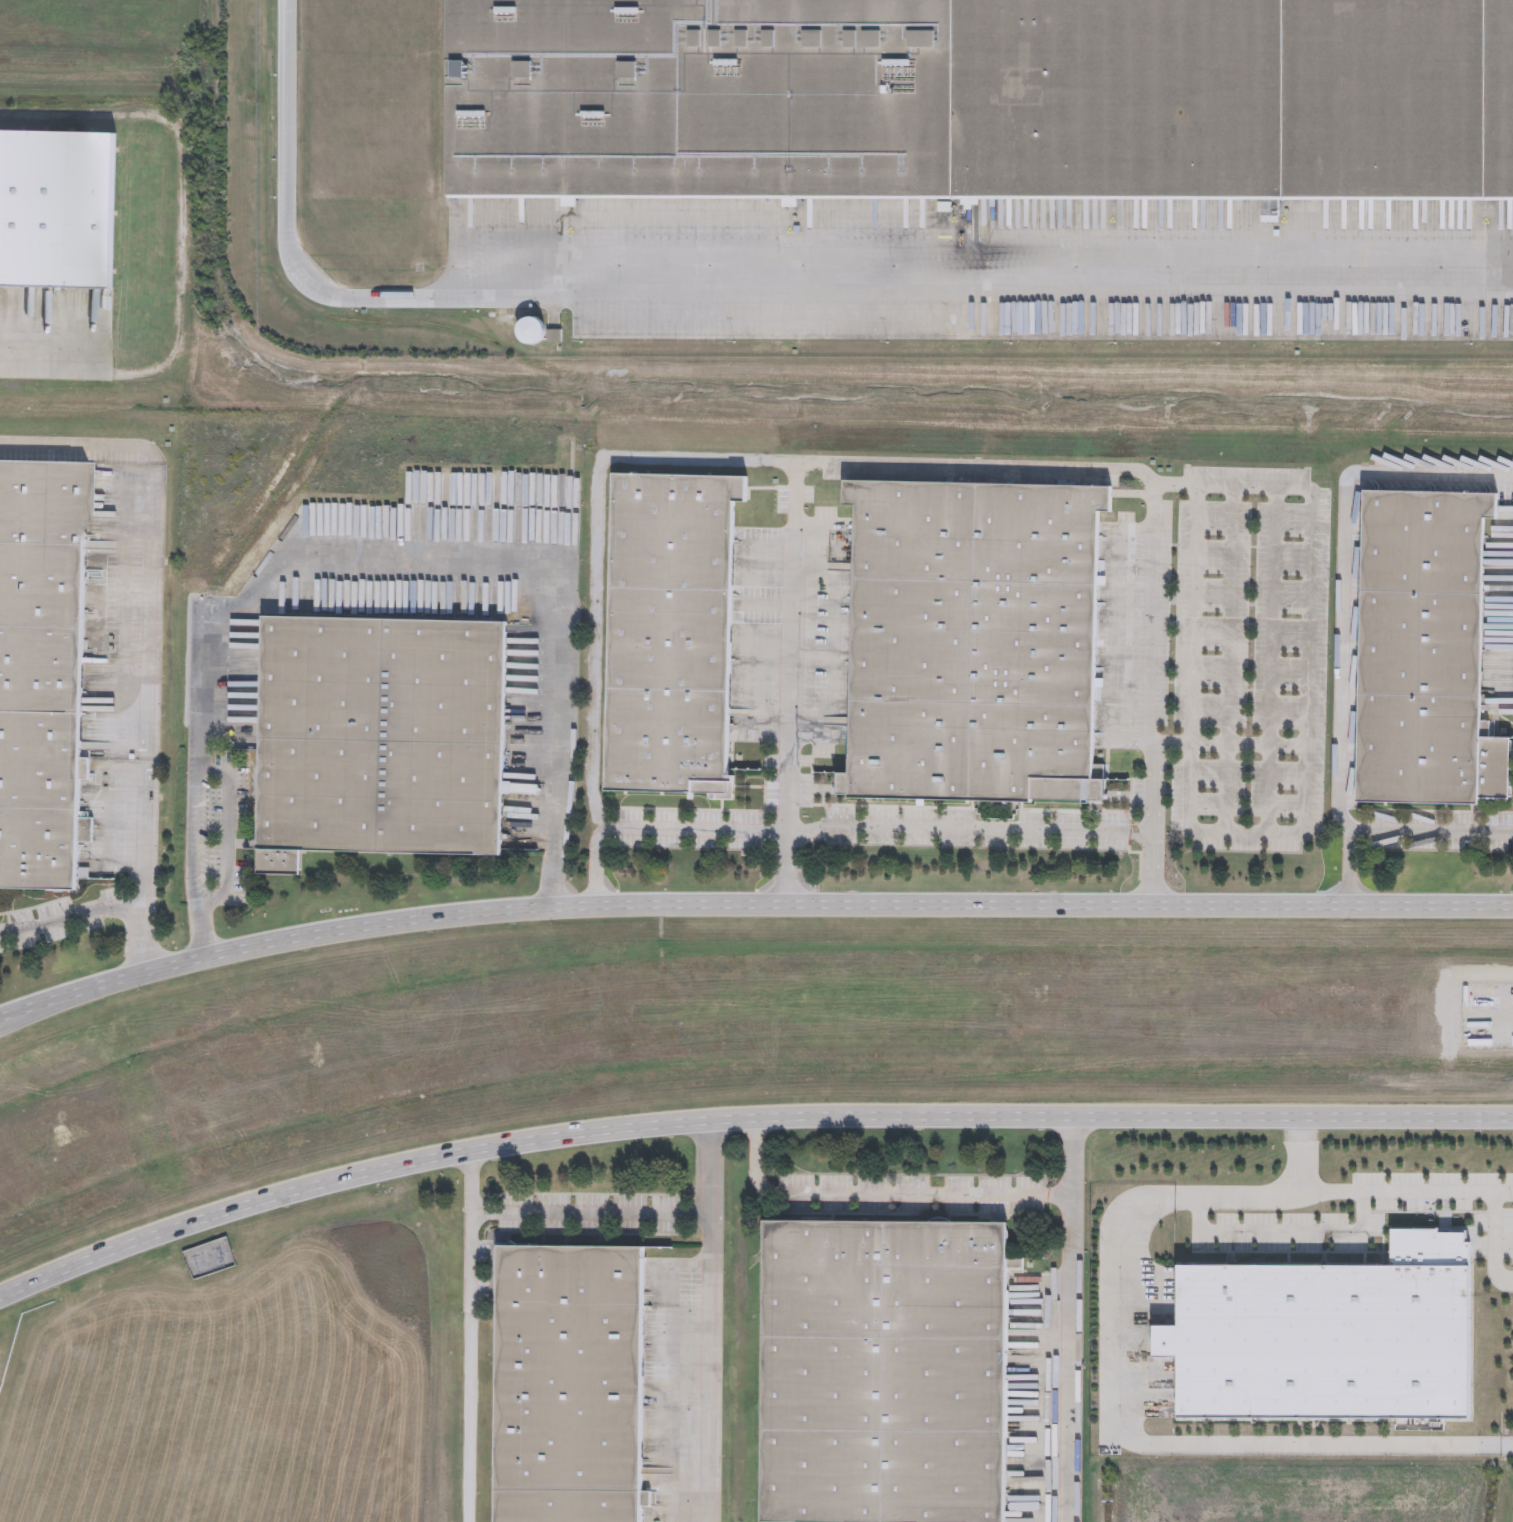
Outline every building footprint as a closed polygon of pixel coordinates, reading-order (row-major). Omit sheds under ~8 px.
[(447,197),(447,0),(1512,0),(1512,194),(447,197)] [(118,287),(0,285),(0,131),(121,133),(118,287)] [(523,342),(547,344),(549,322),(525,320),(523,342)] [(1,890),(0,890),(0,459),(89,461),(82,758),(89,758),(89,779),(82,779),(81,817),(92,818),(91,842),(80,842),(80,858),(80,867),(88,867),(88,877),(80,876),(80,891),(1,890)] [(750,477),(749,502),(736,501),(735,528),(731,742),(730,778),(737,778),(736,784),(729,784),(729,796),(608,794),(615,474),(750,477)] [(1114,481),(1114,507),(1101,507),(1101,514),(1096,752),(1096,762),(1097,762),(1097,777),(1106,777),(1106,798),(1092,798),(1092,801),(1086,801),(1086,798),(1035,797),(1035,800),(851,796),(851,791),(837,791),(838,768),(852,769),(858,501),(844,500),(845,476),(1107,481),(1114,481)] [(1492,497),(1492,522),(1480,522),(1475,736),(1508,737),(1506,799),(1472,798),(1472,803),(1357,800),(1352,800),(1358,494),(1364,494),(1492,497)] [(506,849),(506,856),(301,851),(301,875),(258,874),(261,736),(264,615),(507,621),(502,849),(506,849)] [(999,1225),(996,1521),(751,1521),(754,1223),(999,1225)] [(1179,1318),(1178,1260),(1391,1259),(1391,1228),(1472,1228),(1473,1416),(1179,1417),(1179,1354),(1153,1354),(1153,1319),(1179,1318)] [(235,1255),(239,1266),(196,1281),(189,1260),(187,1261),(185,1253),(231,1238),(236,1254),(235,1255)] [(645,1261),(643,1521),(496,1521),(498,1248),(645,1249),(645,1261)]
